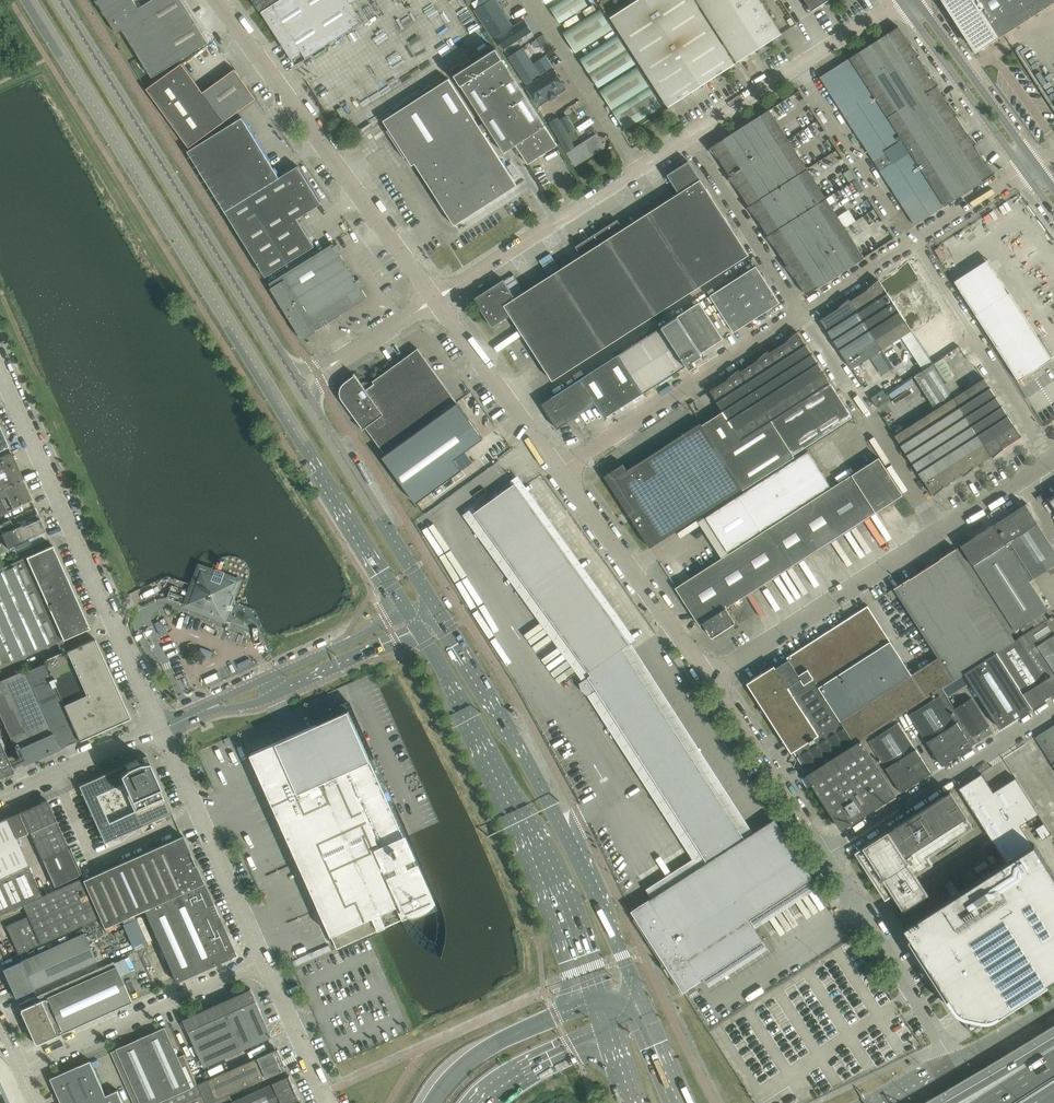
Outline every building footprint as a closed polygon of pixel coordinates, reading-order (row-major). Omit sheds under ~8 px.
[(95,0),(98,5),(99,4),(103,10),(103,11),(103,13),(104,15),(105,15),(107,16),(118,34),(123,31),(152,77),(209,43),(182,0),(152,0),(139,8),(134,0),(96,0),(95,0)] [(260,10),(276,0),(254,0),(260,10)] [(261,12),(295,65),(362,22),(351,4),(357,0),(280,0),(261,12)] [(468,5),(490,39),(530,13),(521,0),(476,0),(468,5)] [(588,5),(585,0),(564,0),(551,9),(560,23),(588,5)] [(624,38),(668,107),(735,64),(694,0),(684,0),(624,38)] [(760,0),(697,0),(737,62),(782,34),(760,0)] [(811,11),(828,0),(805,0),(811,11)] [(1053,2),(1053,0),(939,0),(974,54),(1053,2)] [(576,53),(613,29),(599,8),(562,32),(576,53)] [(490,39),(496,48),(502,58),(542,32),(530,13),(490,39)] [(898,27),(820,77),(828,89),(832,95),(847,119),(852,126),(866,147),(870,154),(875,162),(880,170),(880,171),(885,177),(889,184),(904,207),(907,213),(908,213),(915,225),(945,206),(946,206),(946,205),(982,182),(983,182),(982,182),(991,176),(995,173),(987,162),(985,163),(974,145),(976,143),(968,132),(966,133),(955,115),(957,114),(949,103),(947,103),(937,86),(939,84),(931,74),(929,75),(925,68),(918,57),(920,55),(911,44),(910,45),(906,39),(899,27),(899,26),(898,26),(898,27)] [(542,32),(502,58),(522,89),(562,63),(542,32)] [(635,64),(619,40),(617,35),(580,59),(598,87),(635,64)] [(558,145),(543,123),(522,89),(502,58),(496,48),(454,75),(504,153),(516,145),(528,164),(558,145)] [(256,99),(235,69),(203,92),(182,63),(147,89),(189,147),(224,122),(256,99)] [(562,63),(522,89),(543,123),(583,97),(562,63)] [(663,108),(637,67),(600,90),(626,131),(663,108)] [(344,121),(359,121),(359,83),(333,83),(333,78),(335,78),(335,69),(325,69),(325,70),(316,70),(316,106),(344,106),(344,121)] [(449,79),(383,121),(412,166),(415,164),(454,225),(517,185),(449,79)] [(558,145),(573,168),(607,146),(612,142),(583,97),(543,123),(558,145)] [(826,198),(770,110),(723,139),(712,147),(710,149),(718,159),(720,158),(731,176),(728,178),(737,189),(739,188),(750,205),(747,208),(756,218),(758,217),(769,235),(766,237),(775,247),(777,247),(788,264),(785,267),(794,277),(796,276),(807,293),(806,294),(807,295),(808,294),(864,257),(864,258),(865,258),(857,246),(834,209),(826,198)] [(242,117),(191,149),(188,151),(225,211),(279,177),(242,117)] [(511,315),(553,381),(749,255),(689,161),(667,175),(679,193),(623,229),(617,219),(575,246),(581,256),(515,298),(504,280),(474,299),(492,327),(511,315)] [(298,166),(279,177),(225,211),(266,277),(314,247),(297,219),(321,204),(298,166)] [(835,202),(863,190),(859,180),(830,192),(835,202)] [(850,209),(840,215),(846,226),(857,220),(850,209)] [(334,244),(269,283),(272,288),(271,288),(303,340),(317,331),(316,330),(367,298),(334,244)] [(839,310),(821,321),(851,367),(850,368),(851,369),(941,311),(940,310),(939,311),(908,261),(898,271),(898,272),(881,283),(878,281),(868,290),(869,291),(851,302),(849,300),(839,309),(839,310)] [(756,266),(710,295),(734,332),(780,303),(775,295),(756,266)] [(1052,359),(1010,293),(976,315),(1018,381),(1052,359)] [(723,339),(700,302),(677,316),(700,352),(701,353),(723,339)] [(696,365),(691,358),(700,352),(677,316),(662,326),(619,354),(644,393),(687,365),(689,369),(696,365)] [(921,368),(931,362),(914,330),(904,335),(921,368)] [(728,380),(710,391),(741,439),(830,383),(829,382),(799,335),(797,332),(787,341),(787,342),(770,353),(768,351),(757,360),(758,361),(740,372),(738,370),(727,379),(728,380)] [(483,438),(457,402),(418,349),(373,381),(375,384),(366,390),(354,374),(355,375),(345,382),(342,385),(341,388),(340,393),(341,397),(342,400),(363,429),(362,429),(362,430),(366,428),(393,466),(391,467),(390,467),(416,503),(417,503),(462,470),(454,459),(483,438)] [(619,354),(580,379),(596,404),(605,418),(644,393),(619,354)] [(943,358),(934,364),(946,383),(955,377),(943,358)] [(1003,448),(1020,437),(1020,438),(1022,437),(1022,436),(1021,436),(985,380),(985,379),(963,393),(954,379),(946,384),(933,365),(915,376),(936,409),(894,436),(895,437),(896,437),(932,495),(934,495),(945,487),(944,485),(961,475),(964,478),(974,469),(973,467),(991,456),(993,458),(1003,449),(1003,448)] [(580,379),(541,404),(557,429),(596,404),(580,379)] [(830,383),(741,439),(719,453),(742,488),(743,490),(794,457),(793,455),(852,417),(830,382),(830,383)] [(883,390),(871,398),(876,407),(889,399),(883,390)] [(604,476),(626,511),(632,519),(631,519),(650,548),(742,488),(719,453),(700,423),(627,470),(623,464),(604,476)] [(728,552),(831,486),(808,451),(706,517),(728,552)] [(23,480),(11,453),(0,458),(0,490),(23,480)] [(726,608),(838,536),(903,495),(879,458),(676,588),(699,625),(702,623),(712,638),(736,623),(726,608)] [(23,480),(0,490),(0,514),(32,500),(23,480)] [(476,511),(474,513),(591,675),(579,683),(582,690),(587,696),(597,690),(707,862),(649,899),(652,904),(634,916),(683,991),(701,980),(701,979),(763,939),(756,928),(750,919),(814,878),(813,878),(812,876),(804,863),(800,857),(789,840),(786,834),(777,821),(775,818),(771,821),(745,838),(623,649),(630,643),(621,630),(515,484),(515,483),(513,485),(476,511)] [(432,506),(427,497),(420,501),(425,511),(432,506)] [(1053,565),(1053,549),(1025,504),(997,522),(998,523),(994,525),(993,525),(961,546),(956,549),(1010,633),(1030,621),(1043,612),(1048,609),(1030,581),(1053,565)] [(45,531),(40,519),(22,527),(22,525),(20,525),(17,517),(0,524),(0,530),(2,534),(1,534),(7,548),(15,545),(17,549),(31,543),(28,538),(45,531)] [(52,545),(0,568),(0,667),(89,627),(52,545)] [(1015,640),(1010,633),(956,549),(894,588),(938,657),(912,674),(918,684),(919,683),(920,684),(919,685),(925,695),(927,694),(928,696),(926,697),(926,698),(928,697),(942,688),(963,674),(964,673),(984,660),(996,653),(1015,640)] [(234,596),(240,580),(224,574),(225,572),(216,569),(215,572),(201,567),(186,604),(187,605),(186,607),(191,608),(191,606),(206,612),(206,614),(211,616),(212,614),(224,619),(227,609),(230,610),(232,606),(229,605),(233,595),(234,596)] [(925,695),(919,685),(920,684),(919,683),(918,684),(912,674),(868,606),(787,658),(788,660),(776,668),(774,665),(747,683),(768,716),(791,752),(794,751),(807,771),(804,772),(806,775),(861,739),(896,717),(907,710),(926,698),(926,697),(928,696),(927,694),(925,695)] [(1053,635),(1053,621),(1052,617),(1048,620),(1043,612),(1030,621),(1035,628),(1024,634),(1033,648),(1053,635)] [(1022,632),(1032,626),(1029,622),(1020,628),(1022,632)] [(1033,648),(1024,634),(1015,640),(996,653),(1032,707),(1038,702),(1039,703),(1053,694),(1053,693),(1053,681),(1051,676),(1033,648)] [(1033,648),(1051,676),(1053,681),(1053,635),(1033,648)] [(118,692),(94,638),(42,660),(45,666),(78,740),(129,717),(123,703),(118,692)] [(1032,707),(996,653),(984,660),(964,673),(999,728),(1032,707)] [(78,740),(45,666),(26,674),(41,708),(59,748),(78,740)] [(26,674),(24,669),(0,680),(0,715),(19,757),(9,762),(12,768),(21,763),(22,765),(60,749),(59,748),(41,708),(26,674)] [(976,742),(955,708),(948,697),(963,688),(964,689),(970,685),(963,674),(942,688),(928,697),(926,698),(907,710),(942,765),(972,746),(972,745),(976,742)] [(955,708),(976,742),(977,743),(994,732),(972,698),(955,708)] [(320,723),(251,754),(299,861),(320,909),(332,935),(338,948),(379,930),(387,926),(388,926),(385,919),(400,912),(403,919),(409,916),(435,904),(417,863),(414,858),(391,806),(382,785),(383,784),(383,783),(383,782),(383,781),(383,780),(383,779),(382,779),(382,778),(381,778),(380,778),(379,778),(349,710),(320,723)] [(931,772),(896,717),(861,739),(896,794),(900,791),(901,792),(931,772)] [(1035,737),(1053,767),(1053,725),(1035,737)] [(861,739),(806,775),(841,830),(846,827),(896,795),(896,794),(861,739)] [(12,770),(12,768),(9,762),(0,741),(0,775),(12,770)] [(172,812),(146,755),(78,786),(104,843),(172,812)] [(982,773),(959,788),(982,825),(993,842),(1020,825),(1039,814),(1015,778),(994,792),(982,773)] [(888,832),(855,852),(886,900),(894,895),(904,910),(928,895),(916,875),(933,864),(928,856),(973,827),(950,791),(949,792),(950,792),(944,796),(893,828),(888,832)] [(68,848),(47,800),(21,812),(7,818),(16,838),(30,832),(42,860),(68,848)] [(0,821),(0,878),(28,866),(16,838),(7,818),(0,821)] [(1044,823),(1035,829),(1042,840),(1051,834),(1044,823)] [(236,955),(182,835),(82,880),(99,918),(103,928),(143,910),(176,982),(236,955)] [(905,928),(948,996),(956,1009),(957,1008),(971,1031),(1053,977),(1053,876),(1034,844),(959,892),(953,896),(905,928)] [(997,860),(993,853),(987,857),(992,864),(997,860)] [(99,918),(82,880),(81,877),(78,870),(75,871),(72,864),(66,867),(69,874),(61,878),(64,885),(41,895),(22,904),(27,916),(5,926),(18,954),(99,918)] [(0,878),(0,914),(22,904),(41,895),(28,866),(0,878)] [(952,880),(945,884),(953,896),(959,892),(952,880)] [(138,917),(124,922),(134,950),(147,946),(138,917)] [(84,933),(3,969),(15,997),(96,961),(84,933)] [(113,962),(19,1004),(21,1009),(20,1009),(36,1044),(131,1002),(113,962)] [(272,1037),(251,989),(183,1019),(205,1067),(272,1037)] [(155,1032),(117,1049),(111,1052),(134,1102),(183,1102),(202,1095),(197,1084),(184,1054),(178,1057),(165,1027),(155,1032)] [(197,1084),(202,1095),(206,1102),(210,1102),(217,1100),(230,1094),(286,1069),(286,1067),(285,1068),(277,1050),(278,1050),(278,1049),(208,1080),(197,1084)] [(91,1061),(80,1065),(51,1078),(62,1102),(124,1102),(118,1090),(106,1095),(91,1061)] [(233,1102),(290,1102),(300,1099),(290,1076),(273,1083),(273,1084),(233,1102)] [(217,1100),(210,1102),(233,1102),(230,1094),(217,1100)] [(202,1095),(183,1102),(206,1102),(202,1095)]
